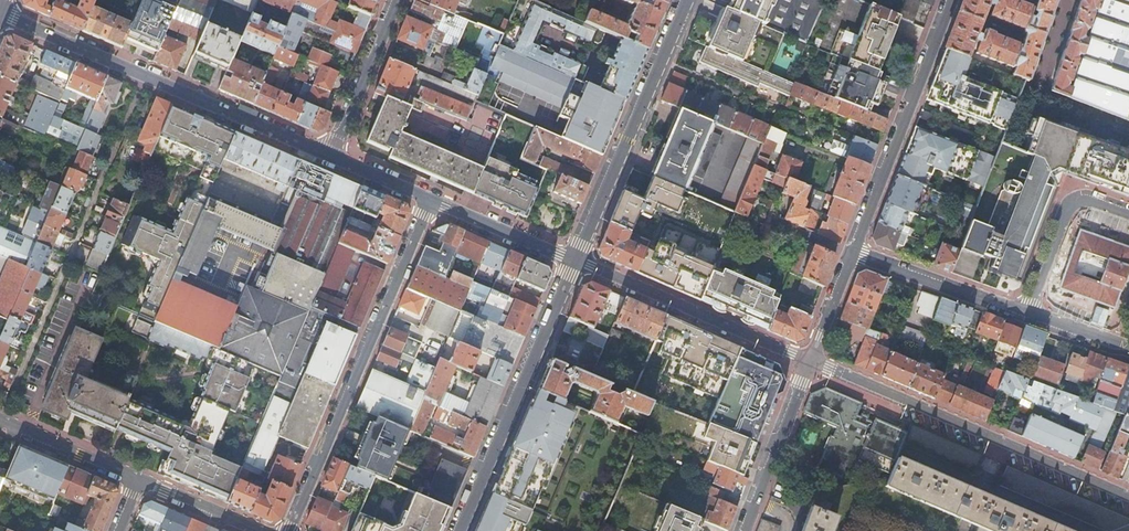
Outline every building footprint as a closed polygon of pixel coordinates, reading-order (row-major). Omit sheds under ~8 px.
[(53,0),(22,0),(25,6),(47,16),(53,0)] [(65,0),(53,0),(47,16),(79,29),(83,31),(91,11),(65,0)] [(93,7),(95,0),(94,0),(65,0),(91,11),(93,7)] [(136,15),(132,24),(133,24),(126,39),(141,46),(157,52),(164,36),(179,0),(142,0),(136,15)] [(169,29),(199,41),(207,24),(217,0),(180,0),(169,29)] [(252,13),(258,0),(221,0),(252,13)] [(292,13),(298,0),(260,0),(292,13)] [(292,13),(360,42),(370,20),(371,17),(360,12),(354,26),(340,20),(339,23),(330,19),(337,3),(330,0),(298,0),(292,13)] [(378,0),(350,0),(349,3),(343,0),(330,0),(337,3),(360,12),(371,17),(376,4),(378,0)] [(447,32),(455,14),(430,4),(422,1),(421,0),(414,0),(409,11),(435,22),(434,25),(440,28),(439,30),(447,32)] [(458,16),(459,12),(456,10),(459,2),(468,6),(470,0),(431,0),(430,4),(455,14),(458,16)] [(621,39),(648,50),(660,21),(667,6),(654,0),(621,0),(631,4),(632,3),(636,6),(637,10),(634,10),(628,22),(630,26),(627,28),(622,25),(622,24),(599,14),(598,15),(589,11),(584,22),(605,31),(621,39)] [(730,11),(795,39),(807,44),(826,0),(734,0),(733,4),(730,11)] [(920,1),(916,0),(906,0),(899,17),(912,23),(920,2),(920,1)] [(960,13),(982,21),(987,7),(989,8),(991,5),(993,6),(990,16),(1024,30),(1025,28),(1029,17),(1032,8),(1011,0),(965,0),(960,13)] [(1044,35),(1056,0),(1038,0),(1034,10),(1035,12),(1037,13),(1036,15),(1033,19),(1029,17),(1025,28),(1044,35)] [(1067,42),(1085,48),(1087,41),(1083,39),(1082,37),(1085,30),(1086,30),(1087,30),(1088,29),(1093,14),(1093,12),(1092,12),(1092,11),(1092,9),(1097,11),(1101,0),(1082,0),(1081,2),(1067,42)] [(1068,98),(1126,120),(1128,111),(1128,2),(1122,0),(1101,0),(1097,11),(1087,41),(1085,48),(1082,55),(1070,89),(1068,98)] [(547,6),(535,1),(513,51),(583,82),(589,68),(568,59),(571,52),(564,49),(561,56),(555,53),(537,45),(534,43),(535,40),(541,25),(543,22),(547,24),(564,31),(571,34),(568,41),(575,44),(578,37),(590,43),(591,41),(597,44),(600,43),(605,31),(584,22),(584,23),(547,6)] [(840,30),(830,54),(836,57),(877,73),(891,38),(893,32),(899,17),(870,5),(858,35),(840,30)] [(122,48),(126,39),(133,24),(132,24),(93,7),(91,11),(83,31),(101,39),(122,48)] [(689,38),(682,53),(684,54),(691,39),(706,46),(700,61),(703,62),(733,76),(747,82),(759,87),(760,84),(770,88),(771,88),(790,96),(795,83),(790,82),(774,75),(768,72),(782,38),(793,43),(795,39),(730,11),(724,9),(719,21),(722,22),(721,26),(718,24),(698,16),(697,18),(698,19),(700,26),(694,27),(694,26),(693,28),(694,28),(696,35),(690,36),(689,36),(689,38)] [(458,16),(468,20),(470,21),(473,16),(465,12),(459,12),(458,16)] [(292,13),(286,29),(278,47),(293,53),(303,30),(356,54),(358,48),(360,42),(292,13)] [(948,42),(945,50),(967,59),(973,44),(975,45),(977,42),(979,43),(976,54),(1011,68),(1012,67),(1017,51),(1019,47),(994,36),(993,34),(986,31),(984,32),(982,37),(977,34),(981,22),(982,21),(960,13),(948,42)] [(448,47),(455,50),(468,20),(458,16),(455,14),(447,32),(442,44),(443,45),(448,47)] [(252,15),(241,39),(240,41),(274,55),(278,47),(286,29),(270,22),(267,27),(258,23),(260,19),(252,15)] [(407,17),(402,28),(428,39),(433,27),(419,22),(407,17)] [(207,24),(199,41),(193,56),(223,69),(227,70),(232,59),(240,41),(241,39),(207,24)] [(428,39),(431,40),(435,42),(442,44),(447,32),(439,30),(440,28),(434,25),(433,27),(428,39)] [(402,28),(397,39),(410,45),(423,50),(427,41),(430,43),(431,40),(428,39),(402,28)] [(1012,76),(1025,81),(1027,82),(1044,35),(1025,28),(1024,30),(1023,33),(1025,38),(1020,52),(1017,51),(1012,67),(1015,69),(1012,76)] [(571,34),(564,31),(562,38),(568,41),(571,34)] [(187,46),(164,36),(157,52),(153,61),(176,71),(181,59),(187,46)] [(76,64),(61,58),(46,51),(40,65),(45,67),(57,73),(53,83),(40,78),(35,76),(32,84),(25,81),(18,78),(20,74),(22,75),(23,71),(21,70),(32,45),(12,37),(4,39),(0,49),(0,76),(16,83),(60,102),(61,100),(76,64)] [(607,69),(599,89),(626,101),(643,60),(648,50),(621,39),(612,58),(610,58),(608,61),(611,62),(609,66),(607,66),(606,68),(607,69)] [(1067,42),(1051,91),(1068,98),(1070,89),(1066,87),(1066,83),(1070,82),(1077,61),(1075,57),(1078,54),(1082,55),(1085,48),(1067,42)] [(614,128),(626,101),(599,89),(583,82),(513,51),(502,46),(492,67),(505,73),(502,82),(562,108),(559,115),(571,121),(563,139),(602,156),(614,128)] [(564,49),(558,46),(555,53),(561,56),(564,49)] [(278,47),(274,55),(273,58),(294,66),(295,64),(298,55),(293,53),(278,47)] [(307,59),(310,61),(330,69),(335,58),(312,48),(307,59)] [(967,59),(945,50),(926,100),(929,101),(937,104),(959,113),(966,116),(969,117),(976,120),(988,125),(989,123),(993,125),(993,126),(1006,131),(1017,100),(966,80),(960,77),(967,59)] [(877,82),(880,74),(877,73),(836,57),(833,65),(825,62),(820,76),(827,79),(821,94),(841,102),(865,111),(866,112),(869,104),(877,82)] [(377,89),(375,92),(386,97),(407,105),(411,96),(411,97),(412,94),(410,92),(409,96),(406,94),(416,70),(389,58),(382,75),(377,89)] [(470,67),(474,69),(478,60),(476,59),(473,58),(470,67)] [(232,59),(227,70),(226,72),(231,74),(229,79),(224,77),(219,90),(237,97),(253,104),(266,74),(232,59)] [(979,63),(967,59),(960,77),(966,80),(969,73),(974,75),(979,63)] [(320,68),(313,85),(330,92),(334,83),(338,72),(330,69),(310,61),(309,63),(320,68)] [(57,137),(78,146),(107,77),(91,71),(76,64),(61,100),(67,102),(69,99),(74,101),(78,94),(92,99),(90,101),(78,127),(60,119),(62,114),(56,111),(47,132),(57,137)] [(270,66),(266,74),(253,104),(266,110),(284,118),(296,123),(306,103),(297,99),(296,99),(293,105),(288,102),(291,96),(283,93),(283,92),(280,91),(283,81),(277,79),(276,82),(275,86),(274,89),(267,86),(268,84),(273,82),(277,69),(270,66)] [(45,67),(40,78),(53,83),(57,73),(45,67)] [(452,85),(478,95),(483,85),(487,75),(486,74),(474,69),(467,85),(455,80),(452,85)] [(309,77),(292,70),(290,75),(304,81),(306,82),(309,77)] [(671,78),(662,101),(679,108),(687,91),(686,90),(685,90),(683,89),(688,77),(674,72),(671,78)] [(23,127),(27,119),(5,110),(10,99),(13,100),(14,98),(11,96),(16,83),(0,76),(0,118),(2,118),(23,127)] [(80,152),(92,157),(101,136),(98,135),(94,133),(101,116),(107,102),(112,104),(113,104),(113,103),(116,103),(118,98),(116,97),(122,84),(107,77),(78,146),(76,150),(80,152)] [(1034,80),(1033,84),(1045,89),(1047,85),(1034,80)] [(297,99),(306,103),(318,108),(322,110),(326,100),(330,92),(313,85),(306,82),(304,81),(297,99)] [(881,84),(877,82),(869,104),(872,106),(876,107),(880,95),(884,85),(881,84)] [(795,83),(790,96),(803,101),(813,105),(818,93),(795,83)] [(423,90),(418,100),(424,102),(467,120),(471,111),(423,90)] [(679,108),(681,109),(695,115),(703,98),(694,94),(687,91),(679,108)] [(821,94),(818,93),(813,105),(823,109),(824,109),(836,114),(837,114),(841,102),(821,94)] [(407,105),(386,97),(382,105),(375,122),(367,142),(389,151),(390,149),(393,150),(389,158),(420,171),(442,180),(474,194),(484,169),(452,156),(400,133),(410,108),(420,112),(424,102),(418,100),(411,97),(411,96),(407,105)] [(703,98),(695,115),(712,122),(720,105),(711,102),(703,98)] [(154,148),(160,133),(172,105),(158,99),(148,121),(139,142),(154,148)] [(94,133),(98,135),(112,104),(107,102),(101,116),(94,133)] [(860,123),(865,111),(841,102),(837,114),(850,119),(860,123)] [(306,103),(296,123),(307,128),(310,129),(318,108),(306,103)] [(175,158),(180,160),(191,165),(197,167),(203,170),(200,176),(193,192),(196,193),(207,198),(210,193),(215,180),(222,165),(223,160),(235,133),(224,128),(211,122),(196,116),(184,111),(172,105),(160,133),(154,148),(151,155),(149,160),(153,162),(157,170),(173,164),(175,158)] [(712,122),(713,123),(729,129),(736,112),(727,108),(720,105),(712,122)] [(322,110),(318,108),(310,129),(316,132),(324,129),(329,117),(331,114),(322,110)] [(653,177),(684,190),(691,174),(703,180),(721,137),(709,131),(713,123),(712,122),(695,115),(681,109),(667,143),(653,177)] [(883,132),(888,120),(869,113),(866,112),(865,111),(860,123),(869,127),(883,132)] [(736,112),(729,129),(745,137),(753,120),(744,116),(736,112)] [(1125,154),(1126,151),(1040,119),(1032,139),(1038,141),(1033,155),(1042,159),(1057,189),(1063,172),(1080,178),(1128,195),(1128,156),(1125,154)] [(753,120),(745,137),(748,138),(763,144),(765,138),(770,127),(761,123),(753,120)] [(563,139),(535,127),(522,159),(547,170),(553,172),(561,175),(588,187),(593,177),(566,165),(565,166),(544,157),(541,163),(534,160),(541,143),(577,158),(574,165),(594,174),(602,156),(563,139)] [(770,127),(765,138),(777,142),(782,144),(786,134),(770,127)] [(918,129),(915,127),(896,176),(922,186),(927,174),(930,175),(933,168),(946,173),(954,176),(966,181),(966,180),(984,187),(988,176),(991,170),(992,166),(995,159),(955,143),(948,140),(926,132),(918,129)] [(285,193),(288,186),(299,160),(267,146),(235,133),(223,160),(222,165),(233,170),(235,164),(278,182),(275,189),(284,193),(285,193)] [(849,147),(874,156),(876,151),(878,146),(853,136),(849,147)] [(73,149),(76,150),(78,146),(57,137),(56,141),(73,149)] [(748,138),(719,205),(734,212),(744,189),(754,166),(758,156),(763,144),(748,138)] [(765,138),(763,144),(758,156),(767,160),(771,150),(773,151),(777,142),(765,138)] [(847,158),(869,167),(871,161),(874,156),(849,147),(834,141),(829,151),(847,158)] [(1017,168),(1023,152),(1001,143),(1000,146),(995,159),(992,166),(1019,177),(1021,170),(1017,168)] [(133,159),(146,165),(149,160),(151,155),(137,149),(133,159)] [(89,166),(92,157),(80,152),(72,170),(85,176),(89,166)] [(1021,283),(1057,189),(1042,159),(1033,155),(1023,152),(1017,168),(1021,170),(1019,177),(1024,179),(1000,239),(990,235),(992,228),(971,220),(965,235),(960,249),(981,257),(985,258),(986,255),(992,257),(988,270),(1003,276),(1019,282),(1021,283)] [(767,160),(758,156),(754,166),(763,170),(767,160)] [(775,174),(787,179),(795,181),(802,163),(782,156),(777,169),(775,174)] [(517,174),(518,171),(510,167),(498,162),(489,158),(484,169),(474,194),(503,207),(526,217),(541,184),(517,174)] [(833,197),(854,206),(862,186),(869,167),(847,158),(841,174),(839,174),(836,180),(838,180),(832,197),(833,197)] [(511,164),(499,159),(498,162),(510,167),(511,164)] [(204,205),(202,210),(155,321),(199,340),(249,361),(282,375),(286,366),(312,307),(339,244),(350,217),(351,215),(352,211),(354,208),(362,188),(349,181),(313,166),(299,160),(288,186),(300,191),(283,231),(271,226),(273,220),(273,219),(210,193),(207,198),(204,205)] [(15,167),(5,163),(0,161),(0,177),(9,181),(15,167)] [(787,179),(775,174),(771,173),(763,170),(754,166),(744,189),(755,194),(762,179),(784,188),(787,179)] [(81,186),(86,176),(85,176),(72,170),(70,169),(62,187),(73,192),(76,193),(78,188),(79,186),(81,186)] [(581,205),(588,187),(561,175),(553,192),(567,198),(581,205)] [(922,186),(896,176),(887,198),(885,203),(908,212),(912,214),(914,208),(916,208),(919,206),(919,203),(917,201),(919,195),(927,198),(931,189),(922,186)] [(684,190),(653,177),(643,200),(633,195),(623,191),(609,223),(631,233),(640,212),(643,213),(642,215),(651,219),(655,209),(656,205),(664,208),(676,214),(683,198),(681,197),(684,190)] [(784,188),(782,193),(794,198),(791,203),(784,219),(801,226),(809,208),(806,207),(805,210),(803,209),(806,202),(804,199),(808,191),(809,188),(795,181),(787,179),(784,188)] [(215,180),(210,193),(273,219),(278,207),(215,180)] [(60,187),(57,185),(50,182),(39,207),(50,211),(52,207),(60,187)] [(73,192),(62,187),(60,187),(52,207),(64,212),(69,202),(73,192)] [(373,192),(362,188),(354,208),(376,218),(377,216),(378,214),(385,197),(373,192)] [(755,194),(744,189),(734,212),(735,213),(746,217),(751,206),(755,194)] [(139,315),(155,321),(202,210),(204,205),(207,198),(196,193),(193,192),(191,199),(187,197),(184,205),(180,213),(177,220),(174,228),(172,232),(165,229),(154,224),(133,215),(121,244),(125,246),(133,249),(134,253),(141,256),(142,253),(148,256),(160,261),(156,268),(155,268),(147,286),(151,287),(146,299),(139,315)] [(111,200),(102,197),(98,209),(107,212),(111,200)] [(397,202),(385,197),(378,214),(386,218),(386,219),(385,219),(381,221),(378,229),(399,238),(406,220),(409,214),(408,212),(409,212),(409,211),(408,209),(407,208),(406,208),(406,206),(397,202)] [(852,212),(854,206),(833,197),(827,213),(825,212),(824,214),(847,224),(852,212)] [(770,208),(773,201),(767,199),(764,206),(770,208)] [(107,217),(122,223),(129,206),(114,200),(111,208),(110,208),(109,209),(106,217),(107,217)] [(958,214),(971,220),(976,207),(963,202),(958,214)] [(908,212),(885,203),(879,218),(877,223),(900,232),(903,224),(908,212)] [(37,206),(34,205),(21,236),(37,242),(42,229),(43,226),(46,220),(50,211),(39,207),(37,206)] [(46,220),(43,226),(61,234),(64,226),(69,214),(64,212),(52,207),(50,211),(46,220)] [(809,208),(801,226),(812,231),(820,213),(809,208)] [(841,241),(847,224),(824,214),(822,219),(817,233),(840,243),(841,241)] [(377,216),(376,218),(375,221),(373,226),(378,229),(381,221),(380,220),(377,216)] [(100,232),(115,238),(122,223),(107,217),(104,224),(100,232)] [(354,218),(350,217),(339,244),(355,251),(387,264),(390,259),(399,238),(378,229),(371,243),(348,233),(354,218)] [(618,264),(636,272),(646,249),(627,240),(631,233),(609,223),(598,249),(599,253),(601,257),(618,264)] [(900,232),(877,223),(872,236),(876,245),(893,251),(894,247),(896,243),(903,246),(908,235),(900,232)] [(425,246),(417,265),(444,277),(447,271),(455,252),(465,231),(457,228),(451,225),(450,226),(447,224),(435,229),(434,232),(441,235),(446,237),(442,246),(439,252),(425,246)] [(913,228),(903,224),(900,232),(908,235),(910,236),(913,228)] [(37,242),(52,249),(57,237),(58,236),(64,238),(65,236),(63,235),(61,234),(43,226),(42,229),(37,242)] [(21,236),(0,227),(0,256),(26,267),(37,242),(21,236)] [(465,231),(455,252),(481,263),(490,242),(485,240),(465,231)] [(1059,288),(1114,308),(1124,279),(1128,266),(1128,248),(1080,231),(1078,236),(1070,259),(1069,262),(1059,288)] [(97,242),(94,249),(108,255),(115,238),(100,232),(97,239),(96,241),(97,242)] [(437,244),(442,246),(446,237),(441,235),(437,244)] [(52,254),(54,250),(52,249),(37,242),(26,267),(30,269),(46,275),(46,274),(47,272),(43,270),(50,254),(50,252),(52,254)] [(481,263),(501,272),(510,251),(506,249),(490,242),(481,263)] [(810,245),(802,242),(790,273),(797,276),(803,260),(810,245)] [(933,266),(951,272),(960,250),(942,243),(935,261),(933,266)] [(339,244),(312,307),(330,315),(360,328),(364,319),(384,271),(364,263),(355,282),(346,278),(344,282),(354,287),(349,297),(347,296),(344,302),(334,298),(355,251),(339,244)] [(802,278),(814,247),(810,245),(803,260),(797,276),(802,278)] [(133,249),(125,246),(123,251),(132,255),(134,254),(134,253),(133,249)] [(829,272),(835,256),(814,247),(802,278),(817,284),(823,287),(829,272)] [(108,255),(94,249),(87,264),(101,270),(108,255)] [(700,300),(702,296),(710,276),(646,249),(636,272),(659,282),(700,300)] [(730,254),(721,250),(716,262),(714,266),(724,270),(730,254)] [(501,272),(493,289),(510,296),(513,287),(500,281),(502,276),(512,280),(514,277),(517,279),(526,258),(521,256),(510,251),(501,272)] [(26,267),(0,256),(0,272),(4,274),(0,282),(0,317),(8,320),(10,316),(21,290),(30,269),(26,267)] [(160,261),(148,256),(146,260),(147,261),(151,263),(153,267),(155,268),(156,268),(160,261)] [(538,264),(526,258),(517,279),(516,281),(543,293),(544,291),(551,276),(547,268),(538,264)] [(46,274),(57,279),(62,267),(51,263),(47,272),(46,274)] [(432,300),(460,312),(461,309),(466,299),(470,289),(444,277),(417,265),(409,284),(407,289),(426,297),(432,300)] [(721,276),(724,270),(714,266),(712,272),(721,276)] [(444,277),(470,289),(473,280),(478,269),(475,268),(470,278),(453,271),(452,272),(447,271),(444,277)] [(44,278),(46,275),(30,269),(21,290),(31,295),(33,291),(40,276),(44,278)] [(781,295),(724,270),(721,276),(712,272),(710,276),(702,296),(736,310),(769,325),(775,311),(781,295)] [(857,275),(853,286),(881,295),(887,279),(873,273),(866,271),(857,275)] [(228,294),(187,277),(181,275),(179,281),(225,301),(228,294)] [(813,295),(817,284),(802,278),(798,289),(813,295)] [(535,312),(537,308),(510,296),(493,289),(473,280),(470,289),(466,299),(484,306),(480,317),(497,324),(505,327),(525,336),(535,312)] [(593,328),(601,311),(605,313),(606,310),(617,315),(620,309),(605,302),(609,291),(591,283),(582,286),(576,301),(568,319),(580,324),(588,328),(582,340),(602,349),(608,335),(593,328)] [(151,287),(147,286),(142,297),(143,298),(146,299),(151,287)] [(853,324),(868,329),(881,295),(853,286),(851,289),(841,316),(840,320),(853,324)] [(510,296),(537,308),(541,300),(513,287),(510,296)] [(407,289),(399,306),(402,308),(401,310),(404,311),(405,309),(418,315),(426,297),(407,289)] [(25,322),(28,324),(30,321),(26,319),(26,320),(22,318),(26,307),(29,308),(30,306),(31,303),(28,302),(31,295),(21,290),(10,316),(25,322)] [(605,302),(620,309),(624,298),(609,291),(605,302)] [(934,318),(941,298),(932,295),(922,291),(917,305),(921,306),(918,312),(934,318)] [(44,309),(47,302),(31,295),(28,302),(31,303),(44,309)] [(620,309),(617,315),(613,323),(655,341),(666,316),(645,307),(624,298),(620,309)] [(969,308),(941,298),(934,318),(933,319),(955,327),(953,334),(963,338),(966,331),(967,327),(974,310),(969,308)] [(432,300),(421,327),(439,334),(449,339),(460,312),(432,300)] [(775,311),(769,325),(767,330),(783,337),(795,342),(803,339),(814,310),(802,304),(798,312),(790,308),(786,316),(775,311)] [(312,307),(286,366),(304,374),(326,322),(330,315),(312,307)] [(449,339),(458,343),(480,352),(495,359),(512,366),(519,350),(525,336),(505,327),(497,324),(480,317),(461,309),(460,312),(449,339)] [(967,327),(977,331),(983,314),(974,310),(967,327)] [(994,318),(983,314),(977,331),(976,333),(998,341),(1004,324),(1005,322),(994,318)] [(192,356),(199,340),(155,321),(139,315),(131,332),(147,339),(146,340),(167,348),(168,346),(192,356)] [(330,315),(326,322),(357,335),(360,328),(330,315)] [(14,347),(17,340),(22,330),(26,332),(30,324),(28,324),(10,316),(8,320),(3,332),(0,339),(0,340),(10,345),(14,347)] [(686,325),(666,316),(655,341),(728,374),(740,348),(686,325)] [(568,319),(563,331),(573,336),(575,337),(580,324),(568,319)] [(853,324),(840,320),(835,331),(843,334),(841,339),(852,343),(854,337),(864,341),(854,365),(866,370),(880,334),(868,329),(853,324)] [(326,322),(304,374),(335,387),(354,342),(357,335),(326,322)] [(998,341),(995,350),(1011,356),(1021,331),(1007,325),(1004,324),(998,341)] [(896,339),(923,348),(925,342),(928,334),(901,325),(899,331),(896,339)] [(383,345),(403,353),(416,359),(422,343),(408,337),(409,336),(399,332),(390,328),(383,345)] [(887,336),(896,339),(899,331),(890,328),(887,336)] [(611,329),(608,335),(618,340),(621,334),(611,329)] [(1017,349),(1038,357),(1045,336),(1042,335),(1024,329),(1017,349)] [(93,363),(103,339),(79,330),(44,410),(66,420),(71,411),(75,413),(116,430),(119,422),(128,400),(129,399),(130,396),(127,395),(125,398),(85,381),(93,363)] [(436,340),(446,345),(449,339),(439,334),(436,340)] [(881,376),(891,352),(891,351),(882,348),(887,336),(880,334),(866,370),(868,371),(881,376)] [(555,350),(551,360),(564,366),(573,369),(591,377),(602,349),(582,340),(575,337),(573,336),(564,354),(555,350)] [(13,380),(17,371),(5,366),(7,363),(8,361),(4,359),(10,345),(0,340),(0,374),(13,380)] [(238,477),(242,468),(213,455),(211,454),(214,448),(218,438),(222,429),(230,409),(236,411),(251,378),(243,375),(249,361),(199,340),(192,356),(206,362),(211,364),(210,369),(207,375),(202,388),(201,390),(202,391),(199,399),(194,411),(189,422),(187,427),(175,422),(176,420),(166,416),(153,445),(157,447),(170,452),(166,461),(162,471),(164,472),(163,476),(194,489),(227,503),(237,480),(238,477)] [(482,377),(504,386),(511,369),(512,366),(495,359),(488,376),(472,369),(480,352),(458,343),(456,349),(457,352),(455,356),(452,357),(450,363),(457,366),(482,377)] [(378,356),(376,360),(396,368),(403,353),(383,345),(378,356)] [(776,364),(740,348),(728,374),(707,424),(724,430),(753,442),(756,443),(769,409),(771,404),(773,399),(774,396),(781,393),(785,382),(782,374),(778,365),(776,364)] [(1079,381),(1079,380),(1089,352),(1079,349),(1078,351),(1075,350),(1073,355),(1071,354),(1065,372),(1077,377),(1076,380),(1079,381)] [(904,386),(907,387),(917,363),(891,352),(881,376),(904,386)] [(1101,379),(1107,359),(1091,353),(1089,352),(1079,380),(1090,384),(1092,376),(1101,379)] [(1032,375),(1058,384),(1064,366),(1038,357),(1032,375)] [(439,406),(486,427),(491,416),(504,386),(482,377),(470,404),(445,393),(457,366),(450,363),(440,359),(436,368),(426,392),(423,399),(435,404),(439,406)] [(967,413),(985,421),(993,402),(990,400),(974,394),(976,390),(972,389),(971,392),(961,388),(973,360),(969,359),(961,378),(949,405),(967,413)] [(1128,417),(1128,367),(1112,360),(1107,359),(1101,379),(1092,404),(1104,408),(1110,410),(1125,416),(1128,417)] [(408,384),(426,392),(436,368),(418,360),(408,384)] [(544,376),(538,390),(563,401),(570,384),(574,383),(595,392),(597,396),(590,412),(615,423),(623,406),(647,415),(652,403),(632,394),(626,392),(617,395),(607,391),(610,385),(591,377),(573,369),(571,373),(565,376),(560,374),(564,366),(551,360),(544,376)] [(924,395),(934,399),(944,375),(917,363),(907,387),(924,395)] [(286,366),(282,375),(242,468),(247,470),(250,471),(257,474),(261,476),(263,470),(278,436),(308,449),(335,387),(304,374),(286,366)] [(998,390),(1005,372),(994,368),(984,392),(992,395),(995,396),(998,390)] [(372,370),(365,387),(356,407),(359,408),(378,416),(408,429),(410,430),(423,399),(426,392),(408,384),(372,370)] [(1023,393),(1028,380),(1008,373),(1005,372),(998,390),(1011,395),(1014,389),(1023,393)] [(6,380),(3,386),(10,389),(13,380),(0,374),(0,377),(6,380)] [(199,387),(202,388),(207,375),(204,374),(202,375),(198,384),(199,387)] [(937,400),(949,405),(961,378),(954,375),(952,378),(944,375),(934,399),(937,400)] [(1021,399),(1035,405),(1043,385),(1030,381),(1028,380),(1023,393),(1021,399)] [(1076,460),(1081,462),(1104,408),(1092,404),(1074,397),(1056,391),(1055,395),(1051,394),(1053,389),(1043,385),(1035,405),(1059,415),(1060,413),(1070,417),(1069,419),(1086,427),(1081,437),(1031,415),(1027,424),(1021,437),(1029,440),(1076,460)] [(1021,400),(1021,399),(1023,393),(1014,389),(1011,395),(1021,400)] [(538,390),(523,426),(477,530),(519,530),(522,524),(525,525),(576,406),(538,390)] [(867,420),(860,418),(859,417),(856,416),(859,405),(824,391),(810,397),(803,414),(837,428),(832,439),(829,438),(817,469),(841,478),(851,457),(861,461),(876,421),(874,420),(873,423),(867,420)] [(153,445),(166,416),(152,410),(155,404),(138,397),(136,403),(129,399),(128,400),(119,422),(116,430),(121,432),(126,434),(138,439),(148,443),(153,445)] [(191,410),(194,411),(199,399),(197,398),(194,399),(190,408),(191,410)] [(410,430),(422,435),(435,404),(423,399),(410,430)] [(1032,411),(1035,405),(1021,399),(1021,400),(1019,404),(1032,411)] [(486,427),(439,406),(433,417),(467,432),(463,440),(456,437),(451,448),(473,457),(479,442),(486,427)] [(1081,462),(1096,469),(1103,453),(1094,449),(1110,410),(1104,408),(1081,462)] [(408,431),(408,429),(378,416),(375,423),(372,423),(366,437),(363,446),(357,459),(359,460),(356,468),(375,476),(387,481),(388,479),(393,467),(393,465),(396,458),(403,443),(408,431)] [(1125,416),(1101,471),(1118,478),(1126,458),(1125,457),(1115,453),(1117,450),(1118,448),(1121,449),(1127,435),(1128,436),(1128,417),(1125,416)] [(1011,432),(1021,437),(1027,424),(1013,418),(1007,430),(1011,432)] [(876,421),(861,461),(891,473),(898,458),(901,450),(904,443),(908,433),(902,431),(876,421)] [(354,457),(357,459),(363,446),(366,437),(372,423),(369,422),(364,433),(363,432),(360,438),(357,446),(358,447),(354,457)] [(908,433),(904,443),(974,473),(981,455),(911,425),(909,429),(908,433)] [(451,448),(456,437),(456,436),(434,427),(429,438),(451,448)] [(753,442),(724,430),(718,444),(726,448),(719,467),(740,475),(747,458),(753,442)] [(411,432),(408,431),(403,443),(406,444),(411,432)] [(138,439),(126,434),(125,436),(126,439),(135,442),(137,441),(138,439)] [(11,482),(10,484),(47,500),(47,498),(54,501),(58,494),(69,466),(44,455),(29,449),(18,444),(7,473),(4,479),(11,482)] [(291,489),(301,466),(278,456),(270,475),(265,474),(263,477),(265,478),(269,479),(273,481),(291,489)] [(343,479),(350,465),(336,459),(334,458),(331,465),(318,495),(334,501),(334,500),(335,498),(341,486),(343,479)] [(886,476),(881,490),(898,491),(966,521),(979,526),(977,530),(1066,530),(1055,526),(979,493),(955,483),(906,462),(898,458),(891,473),(886,476)] [(459,489),(467,470),(442,459),(429,490),(420,486),(417,494),(423,497),(425,497),(451,508),(459,489)] [(162,460),(156,473),(163,476),(164,472),(162,471),(166,461),(162,460)] [(719,467),(707,462),(704,470),(716,475),(713,484),(733,492),(738,479),(747,482),(748,479),(740,475),(719,467)] [(341,503),(347,490),(351,491),(354,484),(369,490),(375,476),(356,468),(350,465),(343,479),(341,486),(335,498),(334,500),(341,503)] [(87,495),(95,477),(90,475),(69,466),(58,494),(84,505),(85,505),(86,501),(87,502),(89,496),(87,495)] [(393,467),(388,479),(391,480),(396,468),(393,467)] [(1007,467),(999,485),(1106,530),(1128,530),(1128,519),(1007,467)] [(247,470),(242,468),(238,477),(242,479),(244,474),(245,474),(247,470)] [(85,530),(102,530),(118,493),(115,485),(106,482),(95,477),(87,495),(89,496),(95,499),(85,522),(78,519),(75,527),(85,530)] [(264,491),(269,479),(265,478),(263,483),(260,489),(264,491)] [(246,511),(250,513),(258,494),(260,489),(263,483),(260,482),(256,489),(254,488),(255,484),(246,480),(244,483),(237,480),(227,503),(246,511)] [(284,506),(291,489),(273,481),(265,497),(258,494),(250,513),(271,522),(278,519),(284,506)] [(740,500),(710,487),(707,495),(710,497),(705,511),(708,512),(704,520),(728,530),(734,515),(740,500)] [(444,524),(451,508),(425,497),(423,497),(417,494),(415,493),(407,512),(401,527),(391,530),(384,527),(385,524),(374,519),(372,522),(358,516),(351,530),(441,530),(444,524)] [(710,497),(707,495),(698,518),(704,520),(708,512),(705,511),(710,497)] [(331,507),(332,505),(317,498),(306,523),(313,526),(322,530),(331,507)] [(811,508),(828,514),(831,505),(815,499),(811,508)] [(161,526),(169,509),(151,501),(143,504),(140,512),(159,520),(157,524),(161,526)] [(49,515),(57,519),(62,508),(53,505),(49,515)] [(667,505),(664,511),(662,510),(659,517),(657,516),(651,528),(654,529),(653,530),(696,530),(697,528),(695,527),(698,518),(667,505)] [(321,530),(341,530),(342,529),(348,515),(331,507),(322,530),(321,530)] [(828,514),(811,508),(805,523),(803,530),(832,530),(837,518),(828,514)] [(191,518),(186,516),(169,509),(161,526),(160,529),(166,530),(185,530),(191,518)] [(391,527),(385,524),(384,527),(391,530),(401,527),(407,512),(404,511),(398,524),(391,527)] [(159,520),(140,512),(138,517),(146,520),(154,523),(157,524),(159,520)] [(374,519),(359,513),(358,516),(372,522),(374,519)] [(222,530),(217,529),(191,518),(185,530),(222,530)] [(758,530),(779,530),(781,527),(762,520),(758,530)] [(75,527),(64,521),(59,530),(85,530),(75,527)]
